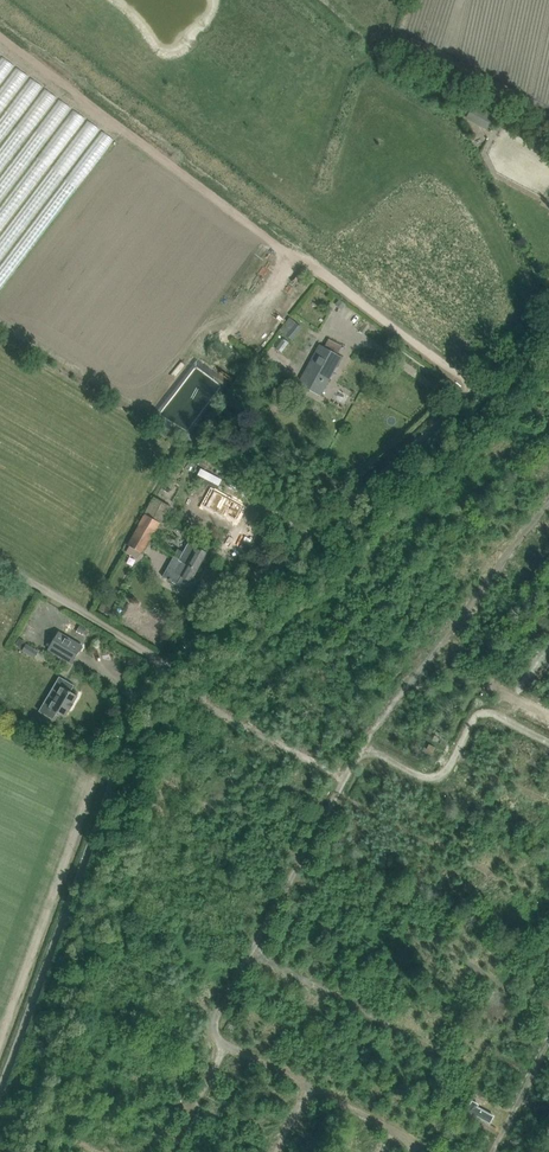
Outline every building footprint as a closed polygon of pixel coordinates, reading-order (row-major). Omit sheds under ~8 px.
[(470,110),(468,115),(487,126),(490,121),(491,118),(472,108),(470,110)] [(246,281),(250,283),(246,291),(256,296),(266,277),(253,269),(246,281)] [(260,291),(264,294),(274,282),(270,279),(260,291)] [(340,299),(336,304),(342,308),(346,304),(340,299)] [(239,325),(243,329),(253,319),(248,314),(239,325)] [(302,328),(289,318),(280,330),(286,335),(293,340),(302,328)] [(264,350),(274,335),(268,331),(259,347),(264,350)] [(320,345),(298,384),(320,396),(342,357),(337,354),(342,346),(327,338),(323,347),(320,345)] [(518,443),(526,458),(536,453),(528,438),(518,443)] [(506,450),(500,454),(505,461),(510,458),(506,450)] [(548,469),(548,457),(541,464),(547,471),(548,469)] [(514,458),(508,461),(512,470),(519,467),(514,458)] [(533,508),(538,502),(523,488),(518,494),(533,508)] [(154,498),(140,522),(155,531),(170,507),(154,498)] [(491,520),(500,514),(494,506),(485,512),(491,520)] [(509,520),(515,516),(508,506),(502,510),(509,520)] [(438,510),(429,515),(438,531),(447,526),(438,510)] [(491,521),(483,526),(496,545),(503,540),(491,521)] [(155,531),(140,522),(127,544),(142,553),(155,531)] [(471,524),(459,534),(463,538),(475,529),(471,524)] [(471,535),(465,540),(477,553),(483,548),(471,535)] [(181,550),(179,556),(187,561),(190,556),(200,562),(206,552),(188,542),(183,551),(181,550)] [(445,552),(459,569),(466,564),(460,557),(464,554),(455,544),(445,552)] [(423,559),(401,545),(395,554),(417,568),(423,559)] [(168,565),(162,576),(191,592),(192,593),(199,579),(198,581),(192,578),(196,570),(196,569),(177,559),(173,556),(168,565)] [(385,562),(374,566),(378,578),(389,574),(385,562)] [(471,572),(458,583),(462,589),(476,578),(471,572)] [(412,575),(405,581),(423,603),(430,597),(412,575)] [(355,585),(360,594),(367,590),(370,595),(376,592),(368,578),(355,585)] [(390,580),(382,588),(388,594),(396,587),(390,580)] [(521,605),(526,599),(509,586),(504,592),(521,605)] [(109,592),(103,600),(111,605),(116,596),(109,592)] [(355,612),(360,608),(347,592),(342,597),(355,612)] [(399,597),(392,601),(402,617),(408,613),(399,597)] [(503,623),(509,618),(493,600),(487,605),(503,623)] [(388,603),(380,608),(385,614),(392,609),(388,603)] [(398,630),(405,623),(394,613),(388,620),(398,630)] [(543,642),(548,636),(535,623),(529,629),(543,642)] [(301,632),(319,651),(327,643),(310,624),(301,632)] [(80,625),(76,631),(82,634),(86,628),(80,625)] [(493,651),(502,639),(482,625),(477,632),(489,640),(485,646),(493,651)] [(82,645),(58,631),(48,649),(72,663),(82,645)] [(513,646),(526,658),(536,646),(523,635),(513,646)] [(20,638),(16,644),(22,648),(26,641),(20,638)] [(34,657),(38,650),(26,643),(22,650),(34,657)] [(507,669),(515,655),(507,651),(499,665),(507,669)] [(267,660),(285,677),(291,670),(273,654),(267,660)] [(487,673),(485,686),(503,689),(505,676),(487,673)] [(77,695),(70,691),(74,685),(62,678),(58,684),(62,687),(50,707),(45,704),(41,711),(53,718),(56,712),(65,717),(69,708),(70,709),(73,704),(73,703),(77,695)] [(183,713),(196,720),(202,708),(189,702),(183,713)] [(280,737),(284,731),(275,727),(272,733),(280,737)] [(259,774),(272,751),(264,747),(252,771),(259,774)] [(548,760),(548,755),(543,752),(539,761),(547,765),(548,760)] [(541,788),(545,777),(542,776),(545,767),(537,764),(530,784),(541,788)] [(466,766),(461,778),(470,781),(474,769),(466,766)] [(373,770),(363,790),(370,793),(380,773),(373,770)] [(393,806),(402,783),(393,779),(384,802),(393,806)] [(231,800),(239,783),(232,780),(224,797),(231,800)] [(481,807),(489,783),(479,780),(471,804),(481,807)] [(408,784),(406,794),(413,796),(415,786),(408,784)] [(24,789),(23,797),(35,797),(35,789),(24,789)] [(416,789),(407,812),(414,815),(424,792),(416,789)] [(499,816),(506,819),(515,802),(508,798),(499,816)] [(427,824),(434,827),(442,810),(435,807),(427,824)] [(529,835),(541,812),(535,808),(522,831),(529,835)] [(298,839),(308,817),(296,812),(286,834),(298,839)] [(351,837),(360,816),(353,813),(344,834),(351,837)] [(453,836),(461,817),(455,814),(446,833),(453,836)] [(204,852),(212,856),(225,833),(216,829),(204,852)] [(13,850),(14,847),(19,849),(21,844),(0,835),(0,844),(13,850)] [(379,835),(372,845),(378,849),(385,838),(379,835)] [(498,860),(506,839),(499,836),(491,857),(498,860)] [(238,870),(251,848),(241,842),(231,859),(235,862),(232,867),(238,870)] [(403,842),(389,870),(396,874),(411,847),(403,842)] [(330,870),(339,852),(333,848),(323,866),(330,870)] [(370,849),(366,857),(388,869),(392,861),(370,849)] [(517,852),(512,869),(529,874),(534,857),(517,852)] [(250,869),(247,877),(268,887),(278,866),(271,862),(265,876),(250,869)] [(351,885),(359,868),(352,865),(344,881),(351,885)] [(217,877),(226,882),(232,872),(224,866),(217,877)] [(441,889),(450,871),(444,867),(435,886),(441,889)] [(453,895),(461,899),(475,874),(467,869),(453,895)] [(46,871),(42,875),(45,879),(42,881),(46,886),(54,879),(46,871)] [(371,873),(363,894),(371,897),(379,876),(371,873)] [(390,886),(394,879),(386,875),(382,882),(390,886)] [(529,879),(526,886),(536,890),(538,882),(529,879)] [(393,883),(383,908),(390,911),(400,886),(393,883)] [(486,885),(479,906),(486,909),(494,887),(486,885)] [(406,912),(413,915),(421,897),(405,890),(401,900),(410,903),(406,912)] [(267,909),(274,899),(263,892),(256,903),(267,909)] [(438,917),(441,919),(449,906),(438,900),(425,923),(432,927),(438,917)] [(330,931),(337,934),(344,915),(337,912),(330,931)] [(200,918),(198,928),(207,930),(209,920),(200,918)] [(152,928),(168,934),(171,925),(155,919),(152,928)] [(454,920),(444,942),(453,946),(463,924),(454,920)] [(355,950),(365,928),(357,925),(348,946),(355,950)] [(210,955),(221,931),(214,928),(209,939),(204,937),(198,950),(210,955)] [(134,935),(147,938),(148,932),(135,929),(134,935)] [(193,937),(201,940),(203,933),(196,930),(193,937)] [(374,957),(383,936),(376,933),(367,954),(374,957)] [(232,955),(225,951),(220,961),(236,968),(246,947),(238,943),(232,955)] [(393,967),(403,946),(395,943),(386,964),(393,967)] [(310,949),(301,968),(308,971),(318,953),(310,949)] [(414,975),(423,957),(416,954),(407,972),(414,975)] [(165,959),(159,971),(168,976),(174,963),(165,959)] [(323,978),(331,982),(342,964),(334,959),(323,978)] [(364,970),(368,963),(360,959),(357,966),(364,970)] [(537,986),(548,992),(548,990),(548,962),(537,986)] [(351,996),(357,976),(350,973),(343,994),(351,996)] [(273,980),(264,1000),(272,1003),(281,983),(273,980)] [(390,992),(407,997),(410,988),(393,983),(390,992)] [(93,987),(88,996),(97,1001),(102,992),(93,987)] [(410,1020),(418,999),(412,997),(404,1018),(410,1020)] [(531,1011),(548,1021),(548,1012),(535,1004),(531,1011)] [(318,1033),(329,1011),(322,1007),(311,1029),(318,1033)] [(249,1031),(256,1013),(249,1009),(241,1028),(249,1031)] [(434,1019),(447,1026),(453,1015),(440,1009),(434,1019)] [(162,1034),(170,1038),(180,1017),(172,1013),(162,1034)] [(391,1014),(389,1020),(401,1023),(403,1018),(391,1014)] [(150,1030),(162,1031),(163,1019),(150,1018),(150,1030)] [(115,1050),(126,1027),(119,1024),(108,1046),(115,1050)] [(356,1046),(365,1029),(360,1026),(350,1043),(356,1046)] [(487,1028),(482,1040),(493,1045),(499,1033),(487,1028)] [(512,1030),(507,1039),(518,1045),(523,1036),(512,1030)] [(137,1060),(146,1040),(139,1037),(130,1056),(137,1060)] [(473,1053),(479,1041),(471,1037),(465,1049),(473,1053)] [(299,1062),(307,1064),(315,1043),(307,1040),(299,1062)] [(377,1061),(383,1045),(375,1042),(369,1058),(377,1061)] [(521,1043),(517,1049),(530,1057),(534,1051),(521,1043)] [(410,1065),(420,1049),(412,1044),(408,1051),(411,1053),(406,1062),(410,1065)] [(477,1052),(485,1056),(490,1048),(482,1044),(477,1052)] [(395,1060),(390,1058),(387,1064),(399,1068),(406,1052),(399,1049),(395,1060)] [(159,1050),(149,1069),(156,1073),(166,1053),(159,1050)] [(330,1051),(320,1074),(329,1078),(338,1055),(330,1051)] [(428,1075),(432,1067),(421,1061),(417,1069),(428,1075)] [(500,1074),(504,1066),(496,1062),(492,1070),(500,1074)] [(349,1085),(359,1067),(352,1063),(342,1081),(349,1085)] [(256,1082),(259,1074),(237,1064),(233,1073),(256,1082)] [(181,1066),(171,1084),(178,1088),(188,1070),(181,1066)] [(403,1067),(399,1076),(414,1083),(419,1074),(403,1067)] [(523,1087),(526,1080),(505,1068),(501,1075),(523,1087)] [(486,1083),(494,1087),(499,1076),(491,1072),(486,1083)] [(381,1088),(383,1080),(373,1076),(370,1084),(381,1088)] [(362,1096),(368,1099),(372,1089),(366,1086),(362,1096)] [(485,1096),(509,1108),(513,1100),(489,1088),(485,1096)] [(221,1092),(217,1100),(239,1110),(243,1102),(221,1092)] [(70,1096),(63,1116),(71,1118),(78,1098),(70,1096)] [(143,1099),(134,1116),(140,1119),(149,1102),(143,1099)] [(493,1116),(476,1107),(478,1104),(472,1101),(466,1110),(489,1123),(493,1116)] [(169,1107),(164,1118),(159,1115),(153,1128),(167,1134),(177,1111),(169,1107)] [(101,1116),(92,1134),(99,1137),(108,1119),(101,1116)] [(547,1137),(548,1132),(548,1130),(528,1122),(525,1129),(547,1137)] [(141,1131),(134,1127),(120,1151),(129,1151),(141,1131)] [(247,1134),(269,1142),(272,1135),(250,1127),(247,1134)] [(314,1128),(310,1135),(325,1143),(329,1136),(314,1128)] [(145,1132),(140,1140),(148,1144),(152,1136),(145,1132)] [(474,1135),(471,1141),(490,1151),(494,1145),(474,1135)] [(376,1148),(356,1139),(353,1146),(366,1151),(375,1151),(376,1148)] [(190,1143),(186,1151),(209,1151),(190,1143)] [(517,1148),(523,1151),(528,1151),(530,1150),(521,1143),(517,1148)]
